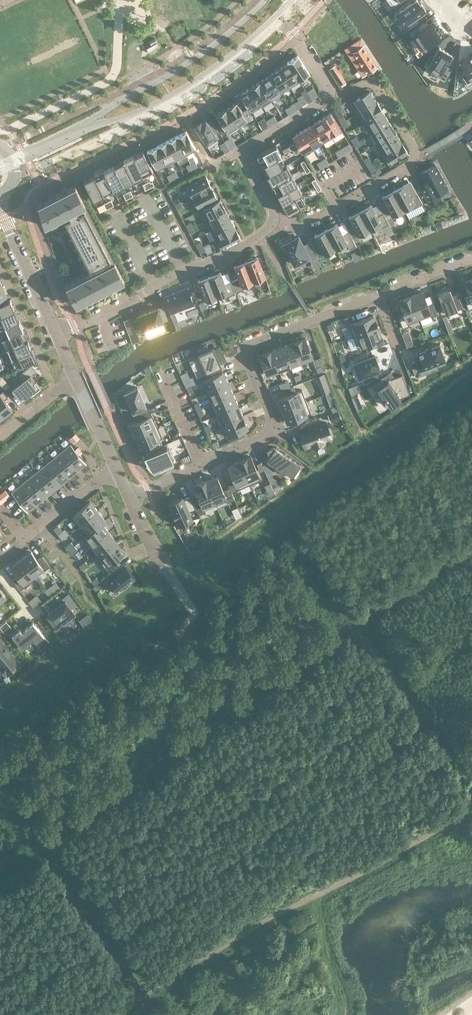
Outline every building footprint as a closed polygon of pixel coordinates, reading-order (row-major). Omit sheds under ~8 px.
[(396,14),(407,30),(419,22),(416,17),(426,10),(421,3),(420,4),(417,0),(415,0),(396,14)] [(428,25),(412,36),(421,50),(427,46),(429,49),(443,39),(441,36),(443,34),(440,31),(442,30),(438,25),(432,29),(428,25)] [(366,73),(377,66),(363,45),(360,47),(357,41),(345,48),(358,68),(361,66),(366,73)] [(156,42),(146,48),(149,52),(159,46),(156,42)] [(431,56),(427,63),(429,64),(428,66),(433,69),(431,71),(438,76),(444,79),(451,69),(445,65),(451,55),(452,55),(451,54),(440,47),(439,47),(439,48),(433,57),(431,56)] [(459,64),(463,69),(464,68),(471,79),(471,54),(469,56),(464,60),(465,60),(459,64)] [(297,55),(287,61),(299,79),(309,73),(297,55)] [(279,69),(288,84),(298,78),(298,79),(299,79),(287,61),(287,62),(288,63),(279,69)] [(335,66),(330,70),(337,81),(343,77),(336,66),(335,66)] [(269,75),(279,90),(288,84),(279,69),(269,75)] [(259,81),(269,96),(279,90),(269,75),(260,81),(259,81)] [(269,96),(259,81),(250,87),(260,102),(269,96)] [(260,102),(250,87),(249,87),(249,88),(240,94),(250,109),(260,102)] [(361,110),(376,101),(373,95),(370,90),(355,100),(360,108),(361,110)] [(226,108),(237,125),(247,118),(236,101),(226,108)] [(376,101),(361,110),(367,121),(383,111),(376,101)] [(227,130),(227,131),(237,125),(226,108),(216,114),(223,125),(227,130)] [(242,111),(248,120),(249,121),(254,118),(247,108),(242,111)] [(367,121),(374,131),(389,121),(383,112),(383,111),(367,121)] [(321,119),(330,134),(340,128),(331,113),(321,119)] [(201,122),(201,121),(194,125),(206,144),(217,137),(206,119),(201,122)] [(312,124),(321,140),(330,134),(321,119),(312,124)] [(374,131),(380,141),(395,132),(389,121),(374,131)] [(303,130),(312,145),(321,140),(312,124),(303,130)] [(176,135),(184,152),(194,146),(186,130),(176,135)] [(294,138),(302,151),(312,145),(303,130),(297,133),(293,136),(295,138),(294,138)] [(401,141),(395,132),(380,141),(386,151),(402,142),(401,141)] [(166,140),(175,157),(184,152),(176,135),(166,140)] [(157,145),(165,161),(175,157),(166,140),(157,145)] [(402,142),(386,151),(393,162),(408,152),(402,142)] [(147,151),(155,167),(165,161),(157,145),(147,151)] [(276,145),(257,155),(262,165),(280,156),(282,155),(276,145)] [(153,170),(143,151),(133,156),(143,175),(153,170)] [(123,160),(133,180),(143,175),(133,156),(123,160)] [(267,175),(285,165),(280,156),(262,165),(267,175)] [(123,160),(113,165),(123,185),(133,180),(123,160)] [(285,165),(267,175),(272,184),(292,174),(287,164),(286,164),(285,165)] [(429,204),(441,198),(438,193),(448,188),(435,164),(420,172),(425,182),(424,184),(425,185),(421,187),(419,185),(429,204)] [(113,165),(104,170),(114,190),(123,185),(113,165)] [(114,190),(104,170),(94,175),(104,194),(114,190)] [(292,174),(272,184),(277,194),(297,183),(292,174)] [(84,180),(94,200),(104,194),(94,175),(84,180)] [(205,175),(187,185),(193,195),(211,186),(205,175)] [(300,194),(302,193),(297,183),(277,194),(283,203),(300,194)] [(37,204),(44,225),(68,213),(70,216),(64,218),(90,268),(95,266),(96,269),(65,285),(76,304),(124,279),(114,260),(105,264),(103,262),(110,258),(84,208),(79,211),(77,208),(85,204),(75,184),(37,204)] [(405,184),(394,190),(405,212),(408,218),(425,210),(421,203),(422,203),(418,194),(412,198),(405,184)] [(211,186),(193,195),(198,206),(216,196),(211,186)] [(394,190),(382,196),(394,218),(405,212),(394,190)] [(300,194),(283,203),(288,213),(306,204),(300,194)] [(220,199),(201,209),(207,219),(225,209),(220,199)] [(371,205),(360,211),(370,228),(372,233),(389,224),(389,222),(386,217),(383,213),(377,216),(371,205)] [(225,209),(207,219),(212,229),(230,219),(225,209)] [(370,228),(360,211),(349,216),(358,234),(370,228)] [(212,229),(211,229),(216,239),(235,228),(230,219),(212,229)] [(335,247),(337,250),(347,244),(349,249),(356,245),(355,243),(352,238),(349,232),(343,235),(337,224),(326,229),(335,247)] [(235,228),(216,239),(221,249),(241,238),(235,228)] [(315,235),(324,253),(335,247),(326,229),(315,235)] [(309,259),(316,255),(309,242),(303,245),(298,236),(293,239),(292,237),(285,241),(285,243),(284,243),(295,264),(308,257),(309,259)] [(257,257),(246,261),(253,280),(265,276),(257,257)] [(239,278),(232,281),(236,292),(243,289),(243,287),(254,283),(253,280),(246,261),(234,266),(239,278)] [(269,268),(263,270),(268,282),(273,279),(269,268)] [(220,272),(209,276),(217,295),(220,303),(230,299),(229,296),(235,293),(231,282),(225,284),(220,272)] [(209,276),(198,281),(205,300),(217,295),(209,276)] [(464,298),(468,309),(471,308),(471,278),(465,281),(470,295),(464,298)] [(194,305),(194,304),(196,303),(193,295),(191,295),(188,289),(165,298),(171,314),(194,305)] [(446,314),(463,307),(457,294),(452,296),(450,289),(438,294),(446,314)] [(422,291),(411,295),(420,319),(431,315),(431,317),(438,314),(434,302),(428,305),(422,291)] [(404,314),(398,316),(402,328),(410,325),(409,323),(420,319),(411,295),(399,300),(404,314)] [(0,303),(0,315),(15,309),(10,299),(0,303)] [(131,317),(124,320),(133,342),(140,340),(137,333),(144,330),(143,329),(163,321),(158,307),(150,310),(149,310),(146,312),(145,312),(137,315),(139,319),(133,321),(131,317)] [(19,319),(19,318),(18,318),(17,315),(14,310),(15,309),(0,315),(0,327),(19,319)] [(167,316),(172,330),(180,327),(174,313),(167,316)] [(373,315),(349,324),(353,336),(378,326),(373,315)] [(19,319),(0,327),(0,332),(3,338),(23,329),(19,319)] [(378,326),(353,336),(358,348),(382,338),(378,326)] [(2,338),(1,338),(2,339),(6,348),(7,348),(28,339),(28,338),(27,338),(26,335),(23,329),(24,329),(23,329),(3,338),(2,338)] [(305,337),(294,342),(302,363),(301,361),(313,356),(305,337)] [(28,339),(7,348),(11,358),(32,348),(29,345),(28,339)] [(294,342),(282,346),(291,367),(302,363),(294,342)] [(420,368),(445,359),(439,343),(414,353),(416,361),(411,363),(416,377),(422,374),(420,368)] [(282,346),(271,350),(279,372),(291,367),(282,346)] [(207,373),(221,366),(219,362),(224,359),(219,348),(214,350),(213,347),(198,354),(200,357),(191,361),(198,375),(206,371),(207,373)] [(11,358),(10,358),(10,359),(11,358),(15,368),(37,359),(36,358),(32,349),(32,348),(11,358),(11,357),(11,358)] [(271,350),(260,355),(267,374),(278,370),(279,372),(271,350)] [(376,371),(379,369),(377,364),(378,364),(375,355),(354,363),(360,377),(362,376),(364,382),(378,377),(376,371)] [(36,371),(31,365),(19,374),(23,379),(12,389),(21,400),(39,385),(31,375),(36,371)] [(222,371),(202,381),(207,392),(227,383),(222,371)] [(389,379),(385,381),(383,377),(384,376),(383,375),(371,384),(375,390),(376,389),(377,387),(384,397),(383,397),(385,399),(386,399),(391,406),(399,400),(401,399),(400,397),(410,393),(402,374),(391,378),(390,377),(388,378),(389,379)] [(192,378),(184,382),(186,388),(195,383),(193,378),(192,378)] [(5,381),(1,385),(5,390),(10,386),(6,381),(5,381)] [(227,383),(207,392),(211,403),(232,394),(227,383)] [(125,393),(133,411),(133,412),(134,411),(146,406),(138,386),(126,392),(125,392),(124,392),(125,393)] [(303,388),(278,398),(283,410),(306,401),(308,400),(303,388)] [(0,393),(0,413),(3,416),(13,409),(5,399),(8,397),(3,390),(0,393)] [(232,394),(211,403),(216,413),(214,414),(214,415),(237,405),(232,394)] [(306,401),(283,410),(287,422),(311,413),(306,401)] [(237,405),(214,415),(219,426),(242,416),(237,405)] [(138,420),(130,424),(135,435),(157,426),(149,408),(135,414),(138,420)] [(330,421),(340,417),(338,411),(328,414),(330,421)] [(242,416),(219,426),(221,425),(226,436),(247,427),(242,416)] [(324,442),(323,439),(331,436),(325,422),(318,424),(319,425),(315,427),(315,425),(309,428),(310,430),(300,434),(305,446),(313,443),(314,446),(318,444),(318,445),(320,444),(320,443),(324,442)] [(157,426),(135,435),(140,447),(148,443),(151,450),(163,445),(160,438),(162,437),(157,426)] [(76,434),(70,439),(74,443),(80,438),(76,434)] [(62,451),(78,470),(86,463),(71,444),(62,451)] [(167,445),(144,455),(148,463),(154,469),(174,460),(167,445)] [(275,469),(283,474),(286,471),(292,476),(300,465),(275,447),(266,459),(276,466),(274,469),(275,469)] [(54,458),(69,477),(78,470),(62,451),(54,458)] [(251,456),(239,461),(249,484),(261,479),(251,456)] [(69,477),(54,458),(45,465),(61,484),(69,477)] [(233,477),(226,480),(229,487),(232,492),(249,484),(239,461),(228,466),(233,477)] [(37,471),(53,490),(61,484),(45,465),(37,471)] [(264,465),(263,467),(266,473),(270,476),(273,472),(271,470),(264,465)] [(29,478),(44,497),(53,490),(37,471),(29,478)] [(205,480),(215,502),(225,497),(227,502),(235,498),(232,492),(229,487),(222,490),(217,476),(206,481),(205,480)] [(44,497),(29,478),(20,485),(36,504),(44,497)] [(205,480),(194,485),(200,500),(194,503),(196,508),(199,514),(206,511),(204,507),(215,502),(205,480)] [(36,504),(20,485),(12,492),(27,511),(36,504)] [(266,487),(265,487),(270,497),(275,494),(270,485),(266,487)] [(0,495),(0,503),(1,504),(10,497),(5,491),(5,490),(0,495)] [(182,496),(169,502),(180,527),(193,522),(189,512),(196,508),(194,503),(190,496),(183,499),(182,496)] [(90,501),(74,514),(81,523),(79,525),(79,526),(98,511),(90,501)] [(98,511),(79,526),(86,535),(86,536),(105,520),(98,511)] [(105,520),(86,536),(93,545),(109,532),(102,523),(106,521),(105,520)] [(58,525),(53,528),(58,534),(62,530),(58,525)] [(109,532),(93,545),(101,554),(97,557),(117,542),(109,532)] [(117,542),(97,557),(109,572),(119,564),(115,559),(125,551),(117,542)] [(194,545),(188,547),(190,553),(196,550),(194,545)] [(31,551),(21,559),(35,578),(36,578),(35,577),(50,565),(43,555),(37,559),(31,551)] [(21,559),(11,566),(18,575),(12,579),(20,589),(35,578),(21,559)] [(116,592),(135,577),(126,566),(107,582),(116,592)] [(96,590),(104,584),(101,580),(93,586),(96,590)] [(46,614),(46,615),(55,626),(55,627),(56,626),(74,613),(75,613),(74,612),(71,607),(76,604),(68,594),(63,598),(65,600),(47,613),(46,614)] [(94,620),(88,612),(84,615),(90,623),(94,620)] [(0,626),(5,633),(12,628),(6,621),(0,626)] [(20,629),(12,635),(23,649),(31,642),(30,641),(33,638),(41,648),(49,641),(33,622),(25,628),(26,629),(22,632),(20,629)] [(3,667),(2,669),(3,670),(5,669),(6,671),(17,662),(0,641),(0,642),(0,663),(3,667)]
